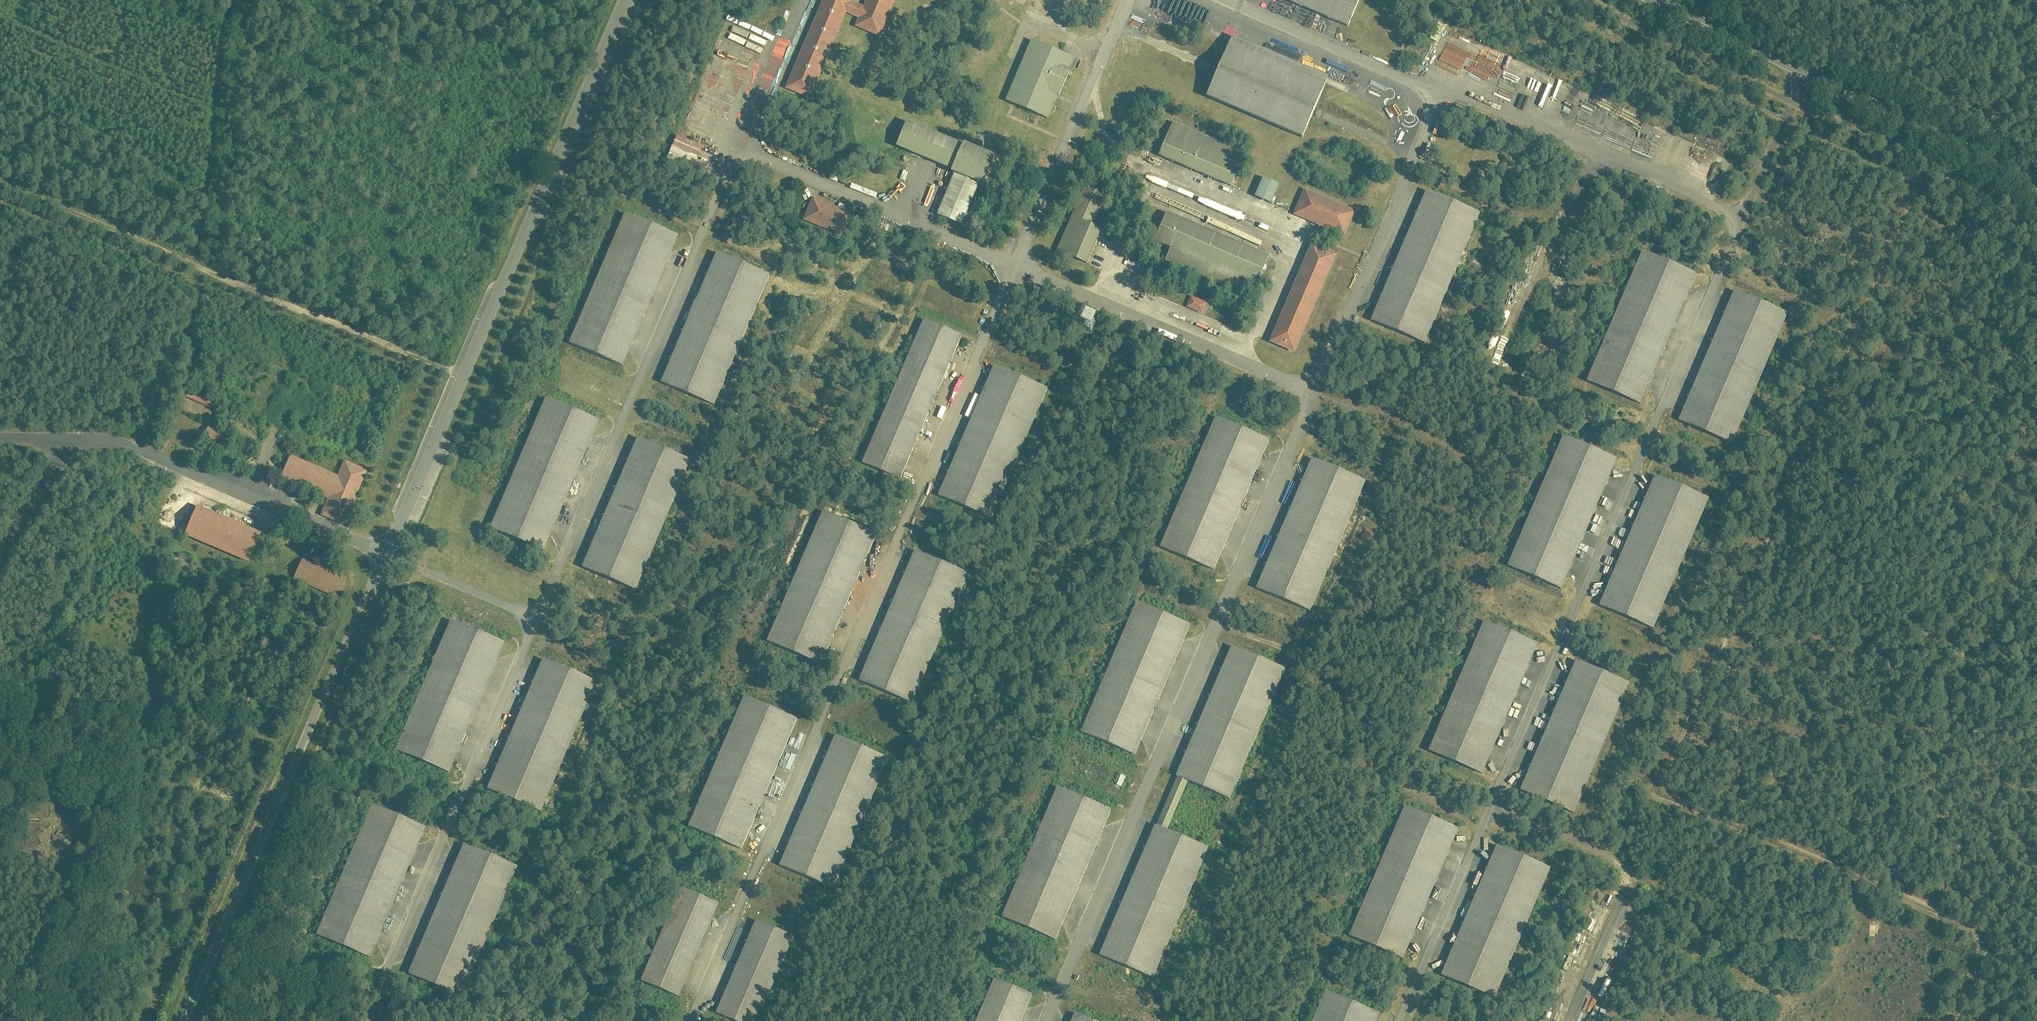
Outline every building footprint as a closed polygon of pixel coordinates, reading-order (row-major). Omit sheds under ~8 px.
[(854,27),(882,39),(897,0),(864,0),(863,4),(853,0),(819,0),(783,87),(806,96),(840,13),(858,20),(854,27)] [(1341,26),(1352,0),(1279,0),(1341,26)] [(1225,40),(1201,97),(1298,138),(1322,81),(1225,40)] [(1027,41),(1002,102),(1045,120),(1070,59),(1027,41)] [(931,217),(955,228),(974,185),(987,157),(904,120),(892,147),(950,173),(931,217)] [(1167,127),(1155,157),(1226,184),(1238,154),(1167,127)] [(1260,181),(1251,201),(1266,207),(1275,188),(1260,181)] [(1304,185),(1291,216),(1342,238),(1355,206),(1304,185)] [(1055,276),(1075,285),(1098,230),(1090,227),(1104,195),(1086,187),(1057,254),(1064,256),(1055,276)] [(1421,190),(1366,326),(1423,349),(1478,214),(1421,190)] [(847,213),(811,198),(800,223),(836,238),(847,213)] [(565,343),(623,367),(678,235),(619,211),(565,343)] [(1264,257),(1163,213),(1146,252),(1246,296),(1264,257)] [(1266,344),(1291,354),(1331,255),(1306,245),(1266,344)] [(1584,383),(1642,407),(1696,278),(1638,254),(1584,383)] [(661,381),(719,405),(771,278),(713,255),(661,381)] [(1679,425),(1737,447),(1788,317),(1730,294),(1679,425)] [(1190,298),(1185,308),(1198,315),(1203,305),(1190,298)] [(900,485),(958,339),(916,322),(858,469),(900,485)] [(991,363),(935,497),(993,521),(1049,388),(991,363)] [(188,389),(183,402),(212,415),(218,402),(188,389)] [(484,532),(542,556),(599,424),(541,399),(484,532)] [(1158,554),(1210,576),(1268,440),(1215,418),(1158,554)] [(1507,570),(1558,592),(1615,461),(1564,439),(1507,570)] [(576,574),(636,598),(691,465),(632,440),(576,574)] [(341,459),(333,477),(290,458),(281,479),(323,497),(315,514),(339,524),(363,469),(341,459)] [(1252,590),(1309,613),(1364,483),(1307,459),(1252,590)] [(1597,610),(1653,634),(1709,501),(1652,478),(1597,610)] [(191,509),(181,536),(247,561),(257,533),(191,509)] [(764,648),(824,672),(877,539),(817,515),(764,648)] [(857,689),(913,713),(970,578),(914,554),(857,689)] [(301,556),(291,581),(324,595),(335,570),(301,556)] [(1082,730),(1134,753),(1190,625),(1137,602),(1082,730)] [(393,753),(449,777),(506,644),(449,620),(393,753)] [(1427,752),(1479,775),(1537,644),(1485,621),(1427,752)] [(1173,780),(1231,804),(1287,670),(1229,646),(1173,780)] [(484,793),(542,818),(599,685),(541,660),(484,793)] [(1520,791),(1577,814),(1630,687),(1574,663),(1520,791)] [(686,828),(742,852),(798,723),(743,699),(686,828)] [(779,873),(835,896),(891,762),(836,739),(779,873)] [(1055,947),(1112,815),(1057,792),(1000,924),(1055,947)] [(310,941),(369,966),(428,828),(369,803),(310,941)] [(1344,942),(1401,966),(1458,831),(1401,808),(1344,942)] [(1097,962),(1156,986),(1212,852),(1154,828),(1097,962)] [(1438,976),(1498,1000),(1549,871),(1490,847),(1438,976)] [(519,874),(461,848),(404,975),(462,1001),(519,874)] [(641,989),(679,1005),(721,908),(683,892),(641,989)] [(726,1020),(765,1020),(800,939),(757,920),(716,1017),(726,1020)] [(1033,999),(990,981),(973,1020),(1024,1020),(1033,999)] [(1379,1017),(1324,993),(1312,1020),(1377,1020),(1379,1017)]
